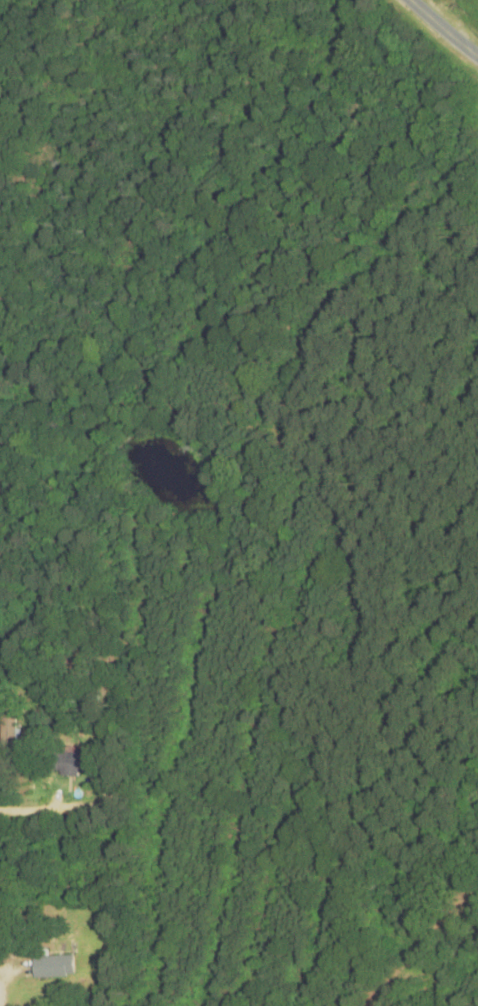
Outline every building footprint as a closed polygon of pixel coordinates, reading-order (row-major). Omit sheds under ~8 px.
[(59,771),(77,771),(86,771),(86,753),(77,753),(77,748),(52,748),(53,766),(59,766),(59,771)] [(73,974),(73,953),(33,953),(33,974),(73,974)]
